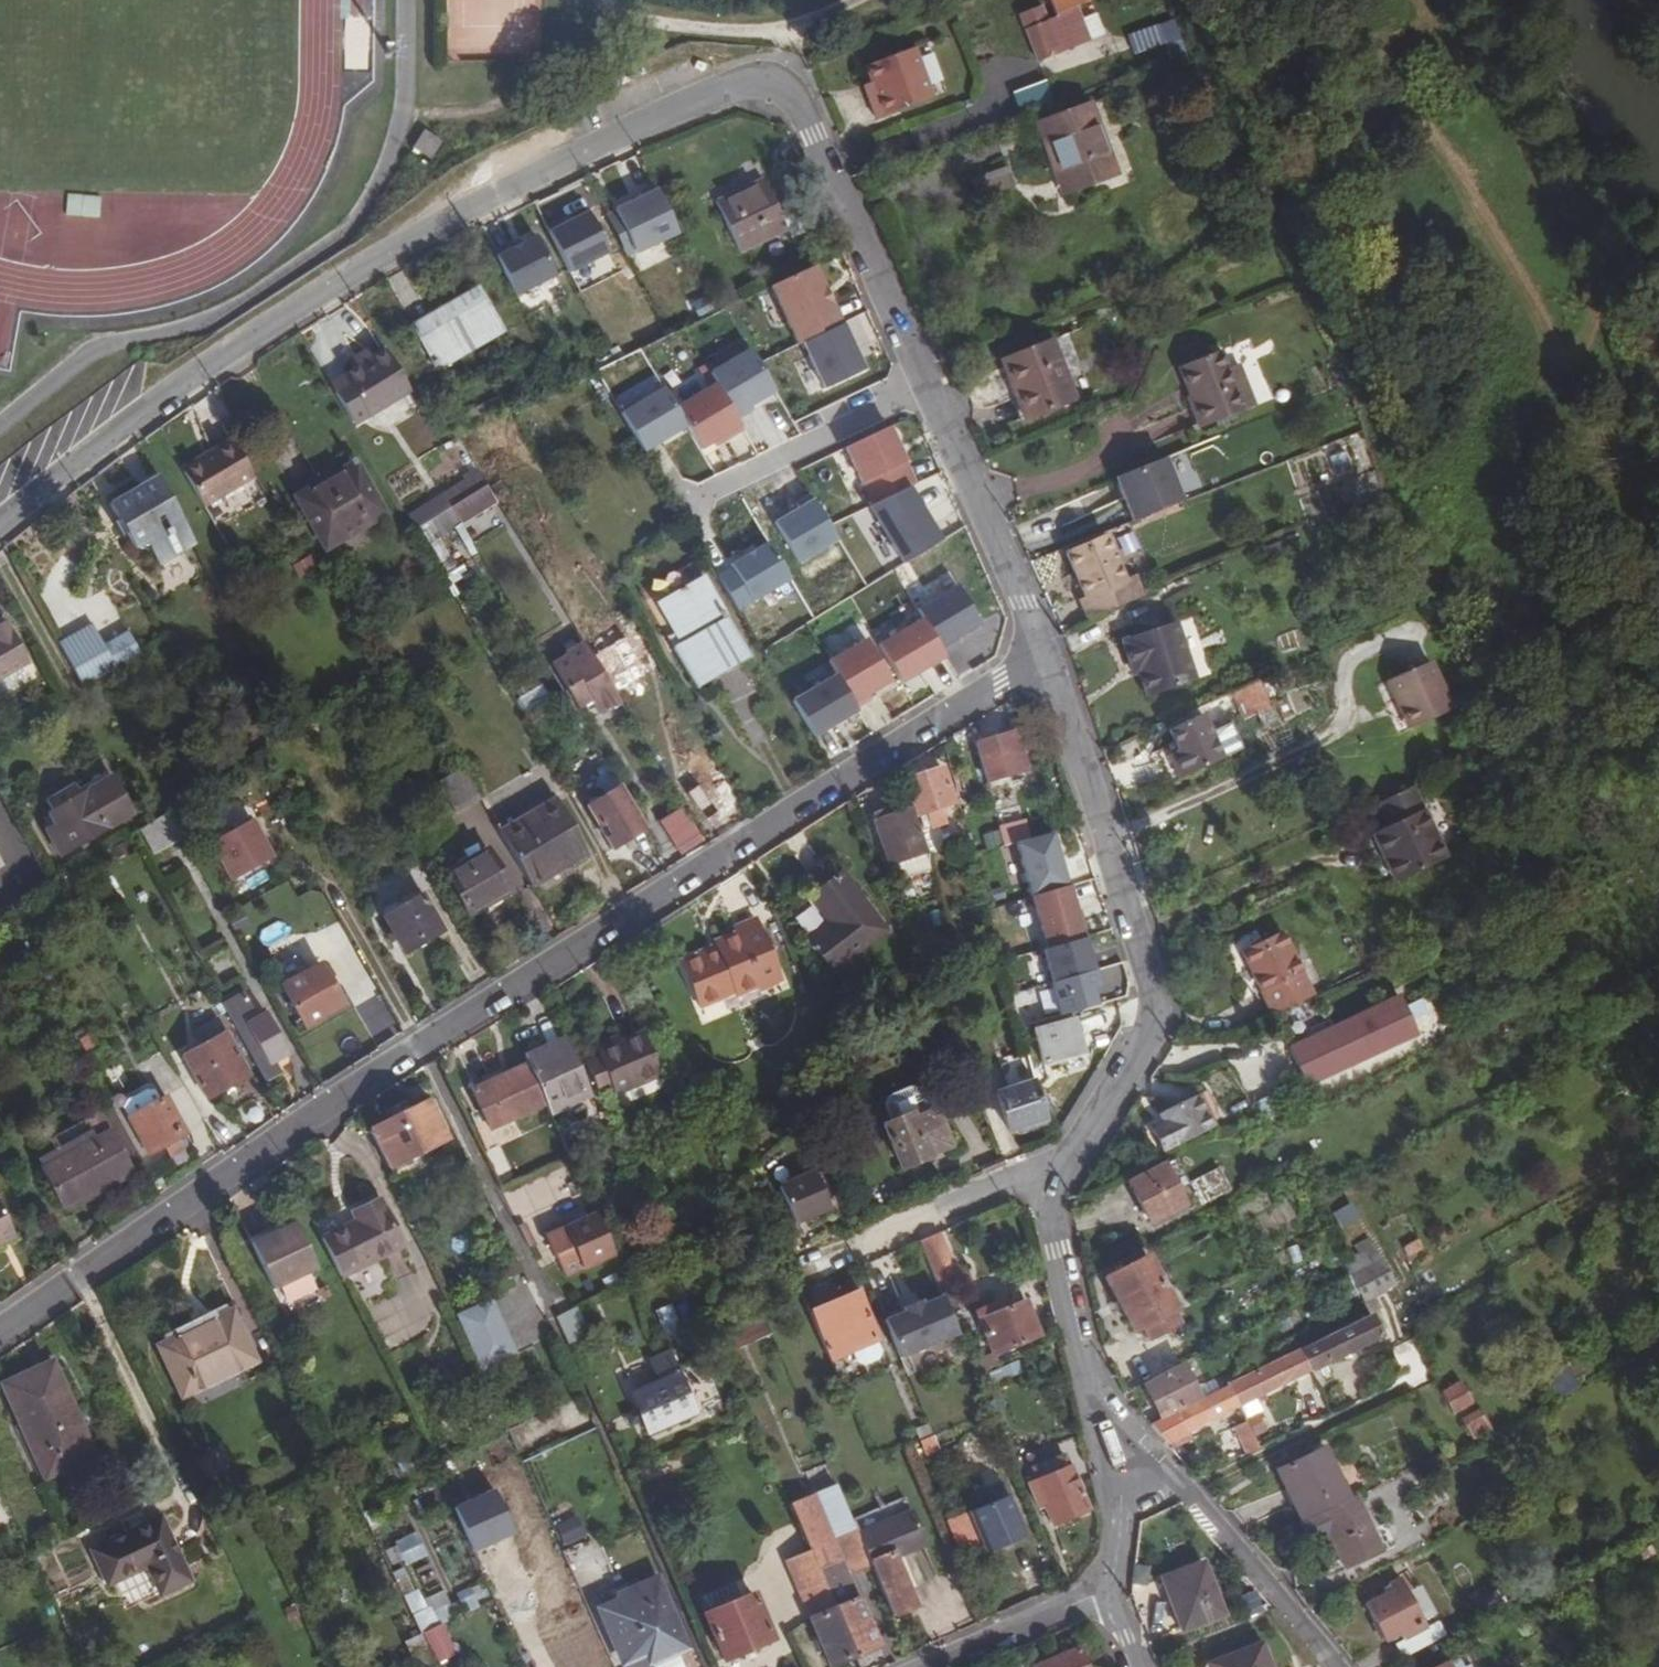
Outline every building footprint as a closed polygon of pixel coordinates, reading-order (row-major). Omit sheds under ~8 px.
[(1028,34),(1041,28),(1051,24),(1061,55),(1070,52),(1069,50),(1057,16),(1076,9),(1100,0),(1050,0),(1057,20),(1048,23),(1043,8),(1021,15),(1028,34)] [(1076,9),(1057,16),(1069,50),(1088,44),(1076,9)] [(1061,55),(1051,24),(1041,28),(1028,34),(1038,63),(1061,55)] [(1166,41),(1160,24),(1132,35),(1138,51),(1166,41)] [(913,49),(865,66),(872,84),(874,90),(866,93),(876,118),(932,97),(913,49)] [(872,84),(864,86),(866,93),(874,90),(872,84)] [(1114,176),(1090,107),(1039,124),(1059,178),(1069,175),(1075,191),(1114,176)] [(416,147),(434,158),(445,141),(427,130),(416,147)] [(1009,170),(974,180),(980,200),(1015,189),(1009,170)] [(1069,175),(1059,178),(1065,196),(1075,191),(1069,175)] [(768,195),(762,182),(714,204),(721,216),(768,195)] [(64,194),(63,216),(96,217),(97,195),(64,194)] [(640,197),(618,208),(639,251),(677,233),(658,195),(642,202),(640,197)] [(778,214),(768,195),(721,216),(738,254),(786,232),(789,238),(802,233),(790,208),(778,214)] [(546,229),(569,274),(608,254),(587,212),(563,225),(561,221),(546,229)] [(509,244),(493,252),(516,296),(555,275),(535,235),(511,248),(509,244)] [(809,341),(842,326),(814,267),(770,289),(797,347),(802,345),(809,341)] [(496,329),(473,289),(429,313),(434,322),(418,331),(430,356),(425,358),(429,364),(433,362),(436,367),(447,361),(444,357),(496,329)] [(434,322),(429,313),(413,322),(418,331),(434,322)] [(809,341),(802,345),(823,391),(863,372),(842,326),(809,341)] [(1077,403),(1057,345),(1001,366),(1008,385),(1015,384),(1029,421),(1077,403)] [(369,354),(365,347),(345,358),(350,366),(369,354)] [(369,354),(350,366),(357,378),(348,384),(365,411),(407,388),(399,375),(382,347),(369,354)] [(1228,366),(1222,350),(1180,366),(1190,394),(1186,395),(1200,427),(1253,406),(1244,382),(1235,385),(1228,366)] [(748,351),(707,375),(714,385),(732,417),(772,392),(757,366),(748,351)] [(1238,365),(1228,366),(1235,385),(1244,382),(1238,365)] [(365,411),(348,384),(332,393),(348,421),(365,411)] [(1015,384),(1008,385),(1021,424),(1029,421),(1015,384)] [(732,417),(714,385),(673,409),(684,428),(698,452),(711,443),(714,448),(741,432),(738,427),(732,417)] [(662,390),(618,415),(640,453),(684,428),(662,390)] [(844,450),(871,508),(908,490),(915,487),(888,430),(844,450)] [(183,470),(186,475),(235,446),(233,441),(183,470)] [(347,457),(339,444),(285,477),(292,490),(347,457)] [(228,546),(267,522),(246,487),(256,481),(235,446),(186,475),(228,546)] [(379,511),(347,457),(292,490),(324,544),(379,511)] [(1114,478),(1132,522),(1134,522),(1181,504),(1163,458),(1114,478)] [(1174,462),(1179,489),(1194,486),(1189,459),(1174,462)] [(483,489),(476,476),(445,496),(452,507),(483,489)] [(186,527),(159,482),(112,509),(137,555),(186,527)] [(497,503),(487,487),(483,489),(452,507),(450,508),(459,524),(497,503)] [(871,508),(867,509),(896,570),(934,547),(908,490),(871,508)] [(767,528),(789,568),(828,546),(803,501),(789,509),(792,514),(767,528)] [(1135,528),(1134,522),(1132,522),(1126,525),(1128,531),(1135,528)] [(1116,545),(1130,557),(1141,544),(1128,532),(1116,545)] [(1103,539),(1065,554),(1082,601),(1077,602),(1084,620),(1143,596),(1135,577),(1120,583),(1103,539)] [(729,571),(715,580),(735,614),(788,583),(765,544),(727,567),(729,571)] [(312,561),(308,553),(293,562),(298,569),(312,561)] [(694,567),(650,589),(655,598),(699,576),(694,567)] [(707,573),(652,601),(695,686),(750,659),(707,573)] [(953,643),(977,628),(955,590),(915,614),(920,623),(941,660),(958,650),(953,643)] [(82,688),(142,656),(116,610),(57,642),(82,688)] [(28,663),(4,621),(0,624),(0,679),(28,663)] [(920,623),(875,649),(898,687),(942,661),(941,660),(920,623)] [(1175,623),(1122,641),(1129,663),(1135,662),(1139,673),(1147,697),(1195,680),(1175,623)] [(623,638),(590,657),(604,679),(635,659),(623,638)] [(833,679),(851,710),(867,701),(866,699),(888,685),(864,643),(825,666),(833,679)] [(566,657),(553,666),(567,690),(580,683),(588,695),(595,706),(614,695),(604,679),(590,657),(588,658),(579,645),(565,654),(566,657)] [(1129,663),(1133,676),(1139,673),(1135,662),(1129,663)] [(1429,664),(1386,684),(1395,702),(1400,699),(1414,729),(1451,711),(1429,664)] [(833,679),(789,705),(809,740),(854,714),(851,710),(833,679)] [(1265,701),(1258,682),(1231,695),(1239,713),(1265,701)] [(524,713),(551,698),(543,684),(516,699),(524,713)] [(1395,702),(1409,731),(1414,729),(1400,699),(1395,702)] [(1202,717),(1169,732),(1178,753),(1168,757),(1178,780),(1222,761),(1212,738),(1202,717)] [(1224,732),(1212,738),(1222,761),(1234,756),(1224,732)] [(1028,772),(1016,734),(974,746),(986,785),(1028,772)] [(479,795),(462,766),(439,780),(455,809),(479,795)] [(641,830),(604,767),(593,773),(605,795),(584,807),(609,849),(641,830)] [(720,770),(700,782),(718,812),(738,800),(720,770)] [(938,770),(900,783),(913,820),(923,816),(925,822),(926,828),(939,823),(936,811),(949,806),(938,770)] [(49,806),(46,808),(52,819),(41,825),(55,852),(77,840),(80,845),(85,842),(82,837),(132,810),(111,772),(79,790),(49,806)] [(79,790),(72,778),(43,794),(49,806),(79,790)] [(1441,863),(1410,793),(1379,808),(1387,830),(1372,838),(1394,887),(1441,863)] [(559,798),(500,832),(527,878),(563,856),(566,861),(587,848),(559,798)] [(185,803),(166,814),(180,838),(199,828),(185,803)] [(681,857),(705,840),(681,805),(657,822),(681,857)] [(921,855),(905,811),(888,817),(885,809),(872,814),(895,876),(919,868),(921,855)] [(141,860),(180,838),(166,814),(165,812),(126,834),(141,860)] [(923,816),(913,820),(915,826),(925,822),(923,816)] [(1005,816),(996,818),(1000,835),(1009,831),(1005,816)] [(270,859),(249,820),(208,843),(229,882),(270,859)] [(1013,845),(1009,831),(1000,835),(1004,848),(1012,845),(1013,845)] [(1028,899),(1063,888),(1048,835),(1013,845),(1012,845),(1028,899)] [(514,897),(491,855),(448,880),(471,923),(514,897)] [(566,861),(563,856),(527,878),(531,884),(566,861)] [(879,933),(836,875),(804,899),(826,927),(805,942),(828,973),(879,933)] [(1043,951),(1079,940),(1065,888),(1063,888),(1028,899),(1043,951)] [(447,940),(426,903),(389,925),(410,961),(447,940)] [(756,932),(752,923),(733,931),(733,935),(737,940),(756,932)] [(733,935),(720,941),(742,993),(755,988),(775,979),(756,932),(737,940),(733,935)] [(1285,948),(1278,935),(1238,953),(1268,1016),(1308,997),(1299,980),(1285,948)] [(1051,984),(1094,972),(1084,939),(1079,940),(1043,951),(1041,952),(1051,984)] [(742,993),(720,941),(711,944),(713,950),(677,966),(695,1009),(731,994),(732,997),(742,993)] [(1481,956),(1397,997),(1405,1014),(1488,972),(1481,956)] [(323,962),(319,964),(343,1005),(347,1004),(323,962)] [(343,1005),(319,964),(281,985),(304,1026),(343,1005)] [(1099,988),(1094,972),(1051,984),(1060,1017),(1096,1006),(1092,990),(1099,988)] [(778,986),(775,979),(755,988),(758,994),(778,986)] [(244,994),(223,1006),(265,1081),(279,1073),(273,1061),(288,1053),(265,1014),(257,1017),(244,994)] [(1405,1014),(1397,997),(1286,1051),(1304,1088),(1414,1035),(1405,1014)] [(250,1076),(218,1019),(194,1032),(202,1046),(182,1059),(205,1101),(250,1076)] [(1081,1052),(1074,1021),(1034,1033),(1042,1063),(1081,1052)] [(612,1094),(659,1073),(642,1034),(619,1044),(597,1054),(582,1061),(599,1100),(612,1094)] [(597,1054),(619,1044),(615,1036),(593,1045),(597,1054)] [(564,1042),(548,1048),(570,1100),(585,1093),(564,1042)] [(548,1048),(522,1059),(525,1067),(543,1106),(546,1111),(570,1100),(548,1048)] [(1007,1086),(1033,1078),(1025,1054),(999,1062),(1007,1086)] [(543,1106),(525,1067),(471,1091),(487,1131),(543,1106)] [(1044,1122),(1034,1084),(995,1094),(1007,1132),(1044,1122)] [(881,1126),(899,1169),(926,1157),(925,1152),(946,1141),(933,1114),(926,1117),(915,1091),(908,1088),(885,1097),(882,1104),(889,1123),(881,1126)] [(131,1117),(161,1100),(156,1091),(150,1090),(128,1102),(126,1108),(131,1117)] [(131,1117),(127,1119),(146,1153),(183,1133),(164,1098),(161,1100),(131,1117)] [(1209,1129),(1194,1100),(1158,1117),(1161,1125),(1149,1132),(1161,1154),(1209,1129)] [(110,1104),(69,1125),(102,1185),(142,1163),(110,1104)] [(447,1143),(429,1106),(372,1133),(391,1169),(447,1143)] [(1271,1106),(1255,1114),(1266,1133),(1282,1125),(1271,1106)] [(102,1185),(69,1125),(49,1137),(59,1157),(43,1167),(63,1206),(89,1192),(102,1185)] [(1186,1188),(1173,1165),(1129,1189),(1148,1230),(1166,1222),(1167,1225),(1197,1211),(1198,1212),(1226,1196),(1215,1175),(1186,1188)] [(825,1211),(809,1175),(775,1189),(791,1225),(825,1211)] [(106,1192),(102,1185),(89,1192),(93,1199),(106,1192)] [(399,1247),(377,1200),(349,1213),(352,1221),(319,1238),(338,1278),(399,1247)] [(1342,1230),(1361,1215),(1349,1200),(1330,1215),(1342,1230)] [(10,1235),(0,1215),(0,1240),(10,1235)] [(613,1256),(595,1217),(565,1231),(563,1227),(542,1236),(553,1260),(561,1256),(564,1264),(557,1267),(562,1279),(613,1256)] [(295,1229),(252,1251),(275,1297),(318,1275),(295,1229)] [(0,1240),(0,1249),(14,1242),(10,1235),(0,1240)] [(960,1284),(938,1235),(918,1244),(939,1292),(960,1284)] [(1420,1247),(1415,1239),(1402,1247),(1406,1255),(1420,1247)] [(1347,1258),(1352,1269),(1371,1258),(1366,1248),(1347,1258)] [(1352,1269),(1346,1273),(1348,1276),(1361,1302),(1375,1296),(1396,1284),(1380,1254),(1371,1258),(1352,1269)] [(561,1256),(553,1260),(557,1267),(564,1264),(561,1256)] [(1174,1311),(1144,1258),(1103,1279),(1133,1334),(1140,1330),(1172,1312),(1174,1311)] [(526,1285),(521,1274),(497,1286),(502,1296),(526,1285)] [(478,1296),(474,1288),(467,1291),(472,1299),(478,1296)] [(1201,1297),(1197,1290),(1187,1295),(1190,1303),(1201,1297)] [(858,1295),(810,1315),(830,1361),(852,1352),(875,1342),(877,1341),(858,1295)] [(1381,1307),(1375,1296),(1361,1302),(1369,1316),(1374,1326),(1384,1323),(1376,1309),(1381,1307)] [(959,1337),(942,1299),(921,1308),(904,1315),(884,1323),(901,1362),(959,1337)] [(487,1304),(452,1321),(478,1376),(513,1359),(487,1304)] [(904,1315),(921,1308),(919,1304),(902,1311),(904,1315)] [(1038,1339),(1022,1304),(1001,1313),(998,1307),(975,1317),(994,1359),(1038,1339)] [(552,1317),(566,1345),(581,1337),(568,1309),(552,1317)] [(249,1360),(227,1312),(208,1322),(209,1325),(177,1341),(175,1338),(167,1342),(190,1390),(249,1360)] [(1180,1325),(1172,1312),(1140,1330),(1146,1341),(1180,1325)] [(1374,1326),(1369,1316),(1298,1352),(1307,1371),(1379,1336),(1374,1326)] [(209,1325),(208,1322),(175,1338),(177,1341),(209,1325)] [(190,1390),(167,1342),(154,1348),(178,1395),(190,1390)] [(877,1359),(880,1352),(875,1342),(852,1352),(856,1362),(863,1365),(877,1359)] [(1307,1371),(1298,1352),(1230,1387),(1240,1407),(1294,1380),(1296,1383),(1310,1376),(1307,1371)] [(696,1416),(668,1354),(643,1365),(653,1388),(630,1398),(648,1437),(696,1416)] [(48,1361),(0,1383),(0,1392),(39,1476),(89,1452),(48,1361)] [(1198,1403),(1178,1365),(1140,1385),(1147,1398),(1151,1407),(1145,1410),(1136,1415),(1149,1428),(1198,1403)] [(1568,1371),(1551,1380),(1559,1395),(1576,1385),(1568,1371)] [(1470,1402),(1459,1383),(1439,1394),(1449,1413),(1470,1402)] [(1240,1407),(1230,1387),(1198,1403),(1149,1428),(1164,1446),(1240,1407)] [(1151,1407),(1147,1398),(1141,1401),(1145,1410),(1151,1407)] [(1485,1428),(1476,1413),(1461,1422),(1469,1439),(1485,1428)] [(1493,1441),(1485,1428),(1469,1439),(1477,1452),(1493,1441)] [(1261,1448),(1257,1440),(1249,1445),(1252,1452),(1261,1448)] [(1348,1500),(1322,1448),(1277,1468),(1303,1524),(1319,1516),(1348,1500)] [(217,1473),(210,1457),(197,1465),(204,1479),(217,1473)] [(1088,1511),(1069,1469),(1030,1486),(1038,1504),(1042,1501),(1053,1525),(1088,1511)] [(845,1477),(833,1483),(835,1487),(840,1498),(852,1493),(845,1477)] [(1007,1498),(1000,1485),(984,1491),(991,1505),(1007,1498)] [(840,1498),(835,1487),(813,1496),(814,1497),(791,1508),(811,1551),(856,1657),(878,1647),(850,1576),(870,1568),(868,1563),(857,1538),(840,1498)] [(516,1535),(496,1493),(459,1511),(479,1553),(516,1535)] [(1024,1537),(1007,1498),(991,1505),(970,1515),(987,1554),(1024,1537)] [(1381,1553),(1353,1498),(1348,1500),(1319,1516),(1303,1524),(1302,1525),(1311,1544),(1328,1535),(1346,1570),(1381,1553)] [(909,1513),(856,1535),(868,1563),(884,1556),(891,1554),(921,1540),(909,1513)] [(564,1546),(586,1537),(578,1517),(555,1526),(564,1546)] [(183,1579),(155,1520),(89,1551),(102,1582),(143,1564),(157,1593),(183,1579)] [(981,1551),(972,1529),(957,1538),(966,1558),(981,1551)] [(416,1531),(393,1542),(405,1566),(428,1556),(416,1531)] [(811,1551),(787,1562),(831,1666),(833,1666),(856,1657),(811,1551)] [(913,1607),(891,1554),(884,1556),(868,1563),(870,1568),(891,1617),(913,1607)] [(1218,1614),(1198,1565),(1159,1580),(1180,1630),(1218,1614)] [(401,1594),(414,1588),(404,1566),(391,1572),(401,1594)] [(1426,1628),(1400,1580),(1393,1584),(1391,1582),(1385,1584),(1387,1587),(1380,1591),(1384,1596),(1364,1607),(1384,1644),(1400,1634),(1403,1640),(1426,1628)] [(686,1642),(659,1584),(651,1587),(663,1614),(660,1616),(675,1647),(686,1642)] [(747,1596),(742,1584),(728,1589),(734,1603),(747,1596)] [(461,1607),(487,1602),(484,1585),(457,1590),(461,1607)] [(660,1616),(663,1614),(651,1587),(600,1610),(627,1666),(650,1666),(647,1660),(675,1647),(660,1616)] [(403,1596),(420,1630),(454,1612),(442,1589),(423,1600),(417,1589),(403,1596)] [(770,1641),(751,1595),(747,1596),(734,1603),(706,1615),(725,1660),(770,1641)] [(456,1654),(442,1624),(424,1631),(439,1662),(456,1654)] [(420,1633),(404,1641),(417,1666),(428,1666),(435,1664),(420,1633)] [(1259,1647),(1208,1666),(1267,1666),(1259,1647)] [(1078,1654),(1045,1666),(1083,1666),(1078,1654)]
